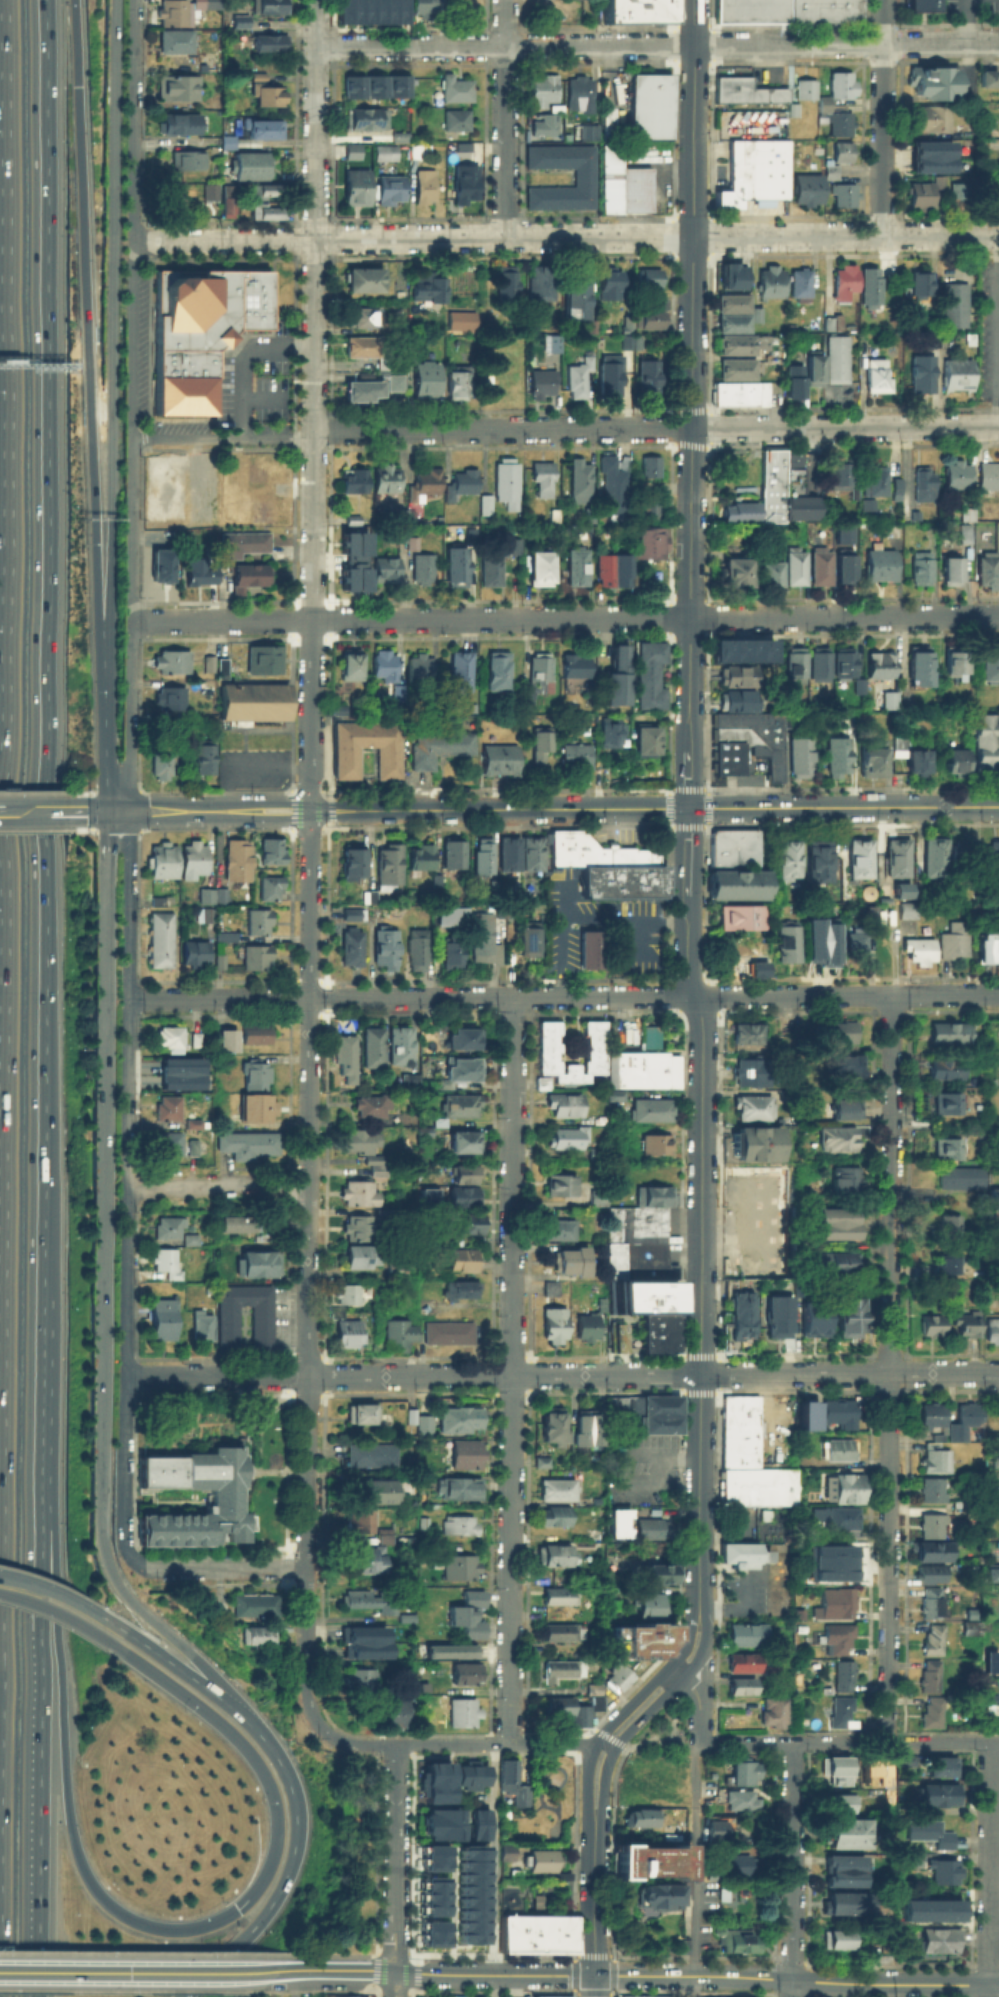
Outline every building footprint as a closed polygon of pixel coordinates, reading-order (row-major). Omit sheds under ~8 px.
[(162,28),(162,0),(195,0),(195,28),(162,28)] [(208,10),(207,0),(223,0),(223,10),(208,10)] [(255,15),(255,0),(289,0),(289,15),(255,15)] [(336,23),(336,0),(406,0),(406,22),(336,23)] [(414,18),(414,0),(441,0),(441,18),(414,18)] [(481,0),(481,20),(453,20),(453,0),(481,0)] [(607,22),(607,0),(675,0),(675,22),(607,22)] [(716,23),(716,0),(789,0),(789,23),(716,23)] [(789,23),(789,0),(864,0),(864,23),(789,23)] [(907,10),(907,0),(937,0),(937,10),(907,10)] [(251,18),(250,29),(237,29),(237,18),(251,18)] [(161,54),(162,32),(196,32),(196,54),(161,54)] [(259,37),(289,37),(289,53),(259,53),(259,37)] [(906,66),(906,85),(913,85),(913,95),(923,95),(923,99),(946,99),(946,95),(956,95),(956,65),(906,66)] [(995,69),(995,86),(978,86),(978,69),(995,69)] [(540,73),(556,73),(556,100),(544,100),(544,106),(530,106),(530,77),(540,77),(540,73)] [(629,73),(669,73),(669,138),(629,137),(629,73)] [(852,73),(852,82),(858,82),(858,98),(852,98),(852,99),(832,99),(832,98),(831,98),(831,82),(832,82),(832,73),(852,73)] [(342,74),(363,74),(363,97),(342,97),(342,74)] [(364,74),(386,74),(386,97),(364,97),(364,74)] [(387,74),(408,74),(408,97),(387,97),(387,74)] [(565,76),(572,76),(572,74),(583,74),(583,77),(590,77),(590,102),(577,102),(577,107),(566,107),(565,76)] [(255,76),(268,76),(268,90),(283,90),(283,106),(255,106),(255,76)] [(201,77),(201,101),(160,101),(160,77),(201,77)] [(754,79),(754,89),(790,89),(790,106),(717,106),(717,79),(754,79)] [(474,80),(474,104),(445,104),(445,80),(474,80)] [(799,81),(817,81),(817,98),(799,98),(799,81)] [(819,113),(819,97),(830,97),(830,113),(819,113)] [(799,107),(799,118),(791,118),(791,107),(799,107)] [(952,108),(951,133),(914,133),(914,108),(952,108)] [(389,112),(389,131),(350,131),(350,111),(389,112)] [(448,112),(471,112),(471,133),(448,133),(448,112)] [(540,112),(556,112),(556,134),(531,134),(531,119),(540,119),(540,112)] [(164,136),(165,115),(203,115),(203,136),(164,136)] [(854,115),(854,138),(830,137),(830,115),(854,115)] [(578,123),(596,122),(596,138),(578,138),(578,123)] [(284,123),(284,140),(258,140),(258,148),(247,148),(248,123),(284,123)] [(391,131),(407,131),(407,141),(391,141),(391,131)] [(786,139),(785,198),(738,198),(738,208),(713,208),(713,189),(727,189),(728,138),(786,139)] [(237,139),(237,150),(225,149),(225,139),(237,139)] [(952,171),(911,171),(911,140),(952,140),(952,171)] [(524,143),(593,144),(593,207),(524,207),(524,184),(572,184),(572,165),(524,165),(524,143)] [(853,145),(853,164),(836,164),(836,145),(853,145)] [(349,147),(363,147),(363,160),(349,160),(349,147)] [(452,161),(453,147),(474,147),(474,161),(452,161)] [(624,147),(624,161),(652,161),(652,168),(649,168),(649,171),(652,171),(653,214),(603,214),(603,148),(624,147)] [(398,149),(398,162),(378,162),(378,149),(398,149)] [(206,154),(205,172),(175,171),(175,154),(206,154)] [(234,160),(239,160),(239,155),(273,155),(273,181),(234,181),(234,160)] [(480,168),(479,205),(457,204),(457,168),(480,168)] [(838,169),(838,180),(828,180),(828,169),(838,169)] [(371,173),(371,207),(346,207),(346,172),(371,173)] [(435,172),(436,206),(418,206),(418,172),(435,172)] [(796,205),(796,176),(822,177),(822,206),(796,205)] [(405,178),(405,204),(391,204),(391,208),(379,208),(379,178),(405,178)] [(950,199),(950,179),(970,179),(970,199),(950,199)] [(207,186),(219,186),(219,201),(207,201),(207,186)] [(224,217),(224,187),(235,187),(235,217),(224,217)] [(255,200),(255,187),(282,187),(282,200),(255,200)] [(858,187),(858,208),(835,208),(835,187),(858,187)] [(911,210),(911,191),(935,191),(935,210),(911,210)] [(185,192),(185,208),(162,208),(162,192),(185,192)] [(254,221),(254,207),(285,207),(285,221),(254,221)] [(741,288),(721,288),(720,261),(741,261),(741,288)] [(851,303),(834,302),(834,271),(840,271),(840,266),(857,266),(856,292),(851,292),(851,303)] [(777,267),(777,272),(785,272),(785,299),(762,299),(762,272),(767,272),(767,267),(777,267)] [(496,305),(496,268),(520,268),(520,305),(496,305)] [(531,302),(531,268),(556,269),(556,303),(531,302)] [(862,269),(878,269),(878,279),(882,279),(882,305),(862,305),(862,269)] [(388,272),(387,293),(349,292),(349,271),(388,272)] [(427,279),(427,272),(446,272),(446,303),(416,302),(416,279),(427,279)] [(793,272),(812,272),(812,302),(792,302),(793,272)] [(270,274),(269,332),(229,332),(229,348),(215,348),(215,416),(158,416),(159,273),(270,274)] [(622,273),(622,301),(602,301),(602,273),(622,273)] [(643,273),(661,273),(661,289),(643,289),(643,273)] [(932,276),(931,299),(914,299),(914,276),(932,276)] [(567,319),(567,281),(590,281),(590,323),(579,323),(579,319),(567,319)] [(945,330),(945,284),(968,285),(968,330),(945,330)] [(749,312),(716,312),(716,293),(749,293),(749,312)] [(752,322),(752,307),(765,307),(765,322),(752,322)] [(350,310),(382,310),(381,328),(350,328),(350,310)] [(474,310),(474,329),(446,329),(446,310),(474,310)] [(749,332),(716,332),(716,313),(749,313),(749,332)] [(666,315),(666,332),(636,332),(636,337),(642,337),(642,350),(625,350),(625,314),(666,315)] [(844,332),(827,332),(827,319),(834,319),(834,314),(844,314),(844,332)] [(590,320),(601,320),(602,335),(590,335),(590,320)] [(718,333),(754,333),(754,334),(768,334),(768,348),(754,348),(754,354),(719,354),(718,333)] [(550,354),(550,337),(564,337),(564,354),(550,354)] [(348,360),(348,339),(381,339),(381,357),(408,358),(407,371),(381,371),(381,360),(348,360)] [(830,339),(850,339),(850,384),(829,384),(830,339)] [(520,352),(520,379),(498,379),(498,352),(520,352)] [(810,353),(822,353),(822,387),(810,387),(810,353)] [(570,368),(585,368),(585,357),(595,357),(594,372),(589,372),(589,400),(570,400),(570,368)] [(603,357),(624,357),(624,403),(603,402),(603,357)] [(755,357),(755,379),(718,379),(718,357),(755,357)] [(914,359),(936,359),(936,393),(914,393),(914,359)] [(891,361),(891,394),(869,394),(869,361),(891,361)] [(974,362),(974,392),(945,392),(945,362),(974,362)] [(440,364),(440,401),(416,400),(416,364),(440,364)] [(641,364),(660,364),(659,393),(641,393),(641,364)] [(790,368),(805,368),(804,399),(790,399),(790,368)] [(450,400),(450,373),(474,373),(474,401),(450,400)] [(557,373),(556,399),(533,399),(533,373),(557,373)] [(361,384),(361,375),(373,375),(373,402),(349,402),(349,384),(361,384)] [(406,378),(406,392),(390,392),(390,378),(406,378)] [(710,383),(767,383),(767,408),(710,409),(710,383)] [(760,449),(784,449),(784,452),(784,467),(784,495),(784,519),(784,521),(760,521),(760,449)] [(784,467),(784,452),(802,452),(802,467),(784,467)] [(639,457),(659,457),(659,481),(639,481),(639,457)] [(603,473),(603,459),(618,459),(618,473),(629,473),(629,516),(606,516),(607,473),(603,473)] [(506,504),(497,504),(497,460),(520,460),(520,512),(506,512),(506,504)] [(829,460),(847,460),(847,491),(829,491),(829,460)] [(951,461),(961,461),(961,465),(968,465),(968,491),(942,491),(942,466),(951,466),(951,461)] [(573,462),(593,462),(593,504),(573,504),(573,462)] [(865,463),(885,463),(885,495),(860,495),(860,483),(865,483),(865,463)] [(976,464),(998,464),(998,491),(976,491),(976,464)] [(538,479),(532,479),(532,465),(555,465),(555,499),(538,499),(538,479)] [(342,493),(342,467),(369,467),(368,493),(342,493)] [(784,467),(802,467),(806,467),(806,495),(784,495),(784,467)] [(913,468),(927,468),(927,473),(934,473),(934,504),(914,504),(913,468)] [(401,469),(401,494),(377,494),(377,469),(401,469)] [(413,483),(419,483),(419,470),(442,469),(442,496),(426,495),(426,505),(412,505),(413,483)] [(454,488),(454,475),(465,475),(465,469),(479,469),(479,495),(457,495),(457,504),(448,504),(448,488),(454,488)] [(900,477),(900,500),(890,500),(890,477),(900,477)] [(491,494),(479,493),(479,514),(491,514),(491,494)] [(784,495),(806,495),(817,495),(816,519),(784,519),(784,495)] [(874,498),(874,510),(860,510),(860,498),(874,498)] [(658,499),(632,499),(632,522),(658,522),(658,499)] [(721,503),(757,504),(757,525),(721,524),(721,503)] [(918,519),(909,519),(910,510),(919,510),(918,519)] [(963,520),(963,510),(975,510),(975,520),(963,520)] [(394,546),(394,511),(408,511),(408,546),(394,546)] [(553,525),(553,511),(563,511),(563,525),(553,525)] [(598,513),(598,524),(588,523),(588,513),(598,513)] [(345,514),(359,514),(359,524),(345,524),(345,514)] [(850,542),(835,542),(835,525),(850,525),(850,542)] [(632,557),(632,526),(663,526),(663,558),(632,557)] [(972,529),(972,544),(962,544),(962,529),(972,529)] [(340,531),(366,531),(366,554),(362,554),(362,560),(362,567),(366,567),(366,590),(340,590),(340,567),(346,567),(346,560),(346,554),(340,554),(340,531)] [(272,535),(272,555),(242,554),(242,560),(224,560),(224,535),(272,535)] [(409,552),(409,538),(421,538),(421,552),(409,552)] [(511,546),(511,541),(522,541),(522,555),(509,555),(509,561),(503,561),(503,588),(484,588),(484,546),(511,546)] [(811,545),(826,545),(826,550),(831,550),(831,585),(810,584),(811,545)] [(787,546),(786,550),(785,550),(785,585),(805,585),(806,550),(799,550),(799,546),(787,546)] [(893,549),(893,581),(865,581),(865,549),(893,549)] [(450,550),(469,550),(469,587),(450,587),(450,550)] [(570,550),(589,550),(589,588),(570,588),(570,550)] [(173,552),(173,582),(155,582),(156,551),(173,552)] [(613,553),(613,585),(597,585),(597,577),(594,577),(594,553),(613,553)] [(613,553),(613,585),(628,585),(628,577),(631,577),(631,553),(613,553)] [(835,553),(854,554),(854,582),(850,582),(835,582),(835,553)] [(915,554),(932,554),(932,590),(915,590),(915,554)] [(533,555),(554,555),(554,588),(533,588),(533,555)] [(415,557),(436,557),(436,585),(415,585),(415,557)] [(716,557),(750,557),(750,588),(716,588),(716,557)] [(998,575),(998,588),(980,588),(980,557),(998,557),(998,575)] [(210,559),(210,567),(218,567),(218,588),(189,588),(189,559),(210,559)] [(400,560),(400,583),(377,583),(377,561),(400,560)] [(783,586),(760,586),(760,560),(783,560),(783,586)] [(947,561),(962,561),(962,582),(947,582),(947,561)] [(235,569),(271,569),(271,587),(249,587),(249,597),(234,597),(235,569)] [(711,661),(711,638),(772,638),(773,661),(711,661)] [(635,661),(635,642),(662,642),(662,662),(635,661)] [(808,646),(829,646),(829,680),(808,680),(808,646)] [(613,706),(604,706),(605,674),(613,674),(613,647),(630,647),(630,706),(613,706)] [(784,647),(806,647),(805,676),(784,676),(784,647)] [(285,648),(284,674),(250,674),(250,648),(285,648)] [(932,648),(932,686),(914,686),(914,648),(932,648)] [(838,649),(858,649),(858,680),(838,680),(838,649)] [(985,649),(998,649),(998,682),(985,682),(985,649)] [(156,653),(191,654),(191,674),(156,673),(156,653)] [(590,658),(590,680),(564,679),(565,653),(583,653),(583,658),(590,658)] [(969,653),(969,675),(950,675),(950,653),(969,653)] [(202,654),(202,670),(213,670),(214,654),(202,654)] [(345,654),(363,654),(363,682),(345,682),(345,654)] [(375,677),(375,654),(399,654),(398,684),(383,683),(383,677),(375,677)] [(452,693),(453,654),(474,654),(473,693),(452,693)] [(490,654),(510,654),(510,691),(490,691),(490,654)] [(537,705),(523,705),(523,684),(532,684),(532,655),(555,655),(554,694),(538,694),(537,705)] [(871,655),(895,655),(895,679),(871,679),(871,655)] [(216,657),(216,677),(227,677),(227,657),(216,657)] [(433,658),(433,685),(411,685),(412,658),(433,658)] [(635,674),(635,661),(656,662),(656,674),(635,674)] [(719,666),(754,666),(754,687),(719,688),(719,666)] [(635,674),(656,674),(656,688),(635,688),(635,674)] [(864,678),(853,677),(853,693),(864,693),(864,678)] [(224,722),(224,686),(290,687),(290,722),(250,722),(250,728),(233,728),(233,722),(224,722)] [(635,688),(656,688),(662,688),(662,709),(635,709),(635,688)] [(186,689),(186,711),(160,711),(160,689),(186,689)] [(718,690),(753,689),(754,712),(719,712),(718,690)] [(887,694),(899,694),(899,710),(887,710),(887,694)] [(711,715),(781,714),(781,775),(765,775),(765,757),(748,757),(748,746),(741,746),(741,774),(712,774),(711,715)] [(976,778),(976,715),(998,715),(998,778),(976,778)] [(625,721),(625,749),(603,749),(603,721),(625,721)] [(403,723),(403,781),(378,781),(378,750),(361,750),(361,781),(336,781),(336,723),(403,723)] [(550,729),(551,755),(545,755),(546,763),(535,763),(535,729),(550,729)] [(658,730),(657,756),(638,755),(638,730),(658,730)] [(414,739),(419,739),(419,734),(476,735),(476,759),(436,758),(436,772),(414,771),(414,739)] [(910,758),(896,758),(896,738),(913,738),(913,752),(929,752),(928,775),(910,775),(910,758)] [(852,740),(852,777),(830,777),(830,740),(852,740)] [(213,742),(213,774),(197,774),(197,742),(213,742)] [(813,742),(813,779),(792,779),(792,742),(813,742)] [(886,742),(886,779),(864,779),(864,742),(886,742)] [(519,747),(518,778),(485,778),(485,747),(519,747)] [(563,748),(593,748),(593,769),(563,769),(563,748)] [(946,775),(947,750),(969,750),(968,775),(946,775)] [(152,782),(152,757),(175,757),(175,782),(152,782)] [(548,827),(578,827),(596,845),(659,844),(660,864),(548,865),(548,827)] [(707,828),(770,829),(770,866),(707,866),(707,828)] [(920,836),(944,835),(945,875),(921,876),(920,836)] [(951,835),(968,835),(968,841),(972,841),(972,867),(951,867),(951,835)] [(519,870),(498,870),(498,836),(519,836),(519,870)] [(521,836),(542,836),(542,869),(521,869),(521,836)] [(883,836),(907,836),(907,875),(884,875),(883,836)] [(844,837),(845,878),(870,877),(869,837),(844,837)] [(799,838),(777,838),(777,876),(799,876),(799,838)] [(805,838),(829,838),(829,880),(804,880),(805,838)] [(987,839),(998,839),(998,866),(983,867),(983,843),(987,843),(987,839)] [(200,841),(200,845),(210,845),(210,878),(184,878),(184,845),(189,845),(189,841),(200,841)] [(447,870),(447,841),(467,841),(467,870),(447,870)] [(495,841),(495,874),(479,874),(479,841),(495,841)] [(171,842),(171,847),(177,847),(177,880),(150,879),(150,847),(160,847),(160,842),(171,842)] [(286,842),(285,866),(263,866),(263,842),(286,842)] [(438,871),(412,871),(412,849),(421,849),(421,844),(439,844),(438,871)] [(252,845),(252,882),(227,882),(227,845),(252,845)] [(403,849),(403,886),(380,886),(380,848),(403,849)] [(366,851),(366,877),(345,877),(346,851),(366,851)] [(578,866),(660,864),(663,865),(663,898),(578,900),(578,866)] [(705,869),(763,869),(763,900),(705,900),(705,869)] [(435,891),(435,876),(443,876),(443,891),(435,891)] [(279,902),(262,902),(262,878),(288,878),(288,894),(279,894),(279,902)] [(897,899),(897,884),(914,884),(914,899),(897,899)] [(197,887),(213,887),(213,903),(197,903),(197,887)] [(226,887),(226,902),(214,902),(214,887),(226,887)] [(362,905),(362,891),(380,891),(380,905),(362,905)] [(154,906),(154,897),(174,897),(174,906),(154,906)] [(900,921),(900,903),(917,903),(917,921),(900,921)] [(717,928),(762,929),(763,904),(718,904),(717,928)] [(466,906),(466,925),(439,925),(439,906),(466,906)] [(198,924),(198,910),(215,910),(215,924),(198,924)] [(346,922),(346,911),(363,911),(363,922),(346,922)] [(273,912),(272,936),(250,935),(251,912),(273,912)] [(175,914),(175,968),(151,968),(151,914),(175,914)] [(496,917),(496,946),(504,946),(504,967),(493,967),(493,956),(474,956),(474,916),(496,917)] [(839,959),(839,960),(824,960),(824,956),(810,956),(810,920),(824,920),(824,924),(839,924),(839,959)] [(941,935),(951,935),(952,923),(969,923),(969,960),(941,960),(941,935)] [(522,959),(523,924),(545,925),(545,959),(522,959)] [(773,925),(796,925),(796,964),(774,964),(773,925)] [(377,929),(399,929),(399,970),(378,970),(377,929)] [(345,930),(364,930),(364,967),(345,967),(345,930)] [(235,940),(235,931),(214,932),(214,940),(235,940)] [(411,972),(411,931),(430,931),(429,972),(411,972)] [(576,931),(602,931),(602,969),(576,969),(576,931)] [(843,931),(863,931),(863,956),(843,956),(843,931)] [(218,945),(218,935),(239,935),(239,945),(218,945)] [(979,938),(993,938),(993,963),(979,963),(979,938)] [(446,969),(446,939),(465,939),(465,969),(446,969)] [(909,952),(904,952),(904,941),(936,941),(936,964),(909,964),(909,952)] [(186,944),(209,945),(208,966),(186,966),(186,944)] [(245,972),(246,948),(274,948),(274,972),(245,972)] [(217,972),(217,956),(227,956),(227,972),(217,972)] [(537,1020),(537,1073),(553,1072),(553,1081),(587,1081),(587,1072),(603,1072),(603,1019),(582,1020),(582,1032),(585,1032),(585,1042),(582,1042),(582,1050),(585,1050),(585,1059),(582,1059),(582,1071),(577,1071),(577,1063),(563,1063),(563,1072),(558,1072),(558,1060),(555,1060),(555,1050),(558,1050),(557,1042),(555,1042),(555,1032),(557,1032),(557,1020),(537,1020)] [(827,1021),(853,1020),(854,1047),(828,1047),(827,1021)] [(801,1021),(825,1021),(825,1048),(801,1049),(801,1021)] [(728,1022),(759,1022),(759,1045),(728,1044),(728,1022)] [(926,1023),(966,1023),(965,1045),(926,1044),(926,1023)] [(659,1025),(642,1025),(641,1047),(658,1048),(659,1025)] [(245,1027),(273,1028),(273,1046),(244,1045),(245,1027)] [(161,1028),(186,1029),(186,1052),(160,1051),(161,1028)] [(366,1030),(386,1030),(386,1069),(365,1069),(366,1030)] [(414,1031),(413,1066),(393,1066),(393,1031),(414,1031)] [(485,1031),(485,1050),(453,1050),(453,1031),(485,1031)] [(219,1053),(220,1035),(237,1035),(237,1054),(219,1053)] [(202,1037),(202,1048),(194,1048),(195,1036),(202,1037)] [(358,1038),(358,1074),(339,1074),(339,1038),(358,1038)] [(604,1053),(677,1053),(677,1089),(605,1090),(604,1053)] [(834,1054),(859,1054),(859,1080),(834,1080),(834,1054)] [(202,1088),(160,1088),(160,1057),(202,1057),(202,1088)] [(733,1059),(769,1059),(769,1073),(733,1072),(733,1059)] [(924,1059),(958,1059),(958,1079),(924,1079),(924,1059)] [(448,1080),(449,1061),(484,1061),(484,1083),(454,1082),(454,1091),(441,1090),(441,1080),(448,1080)] [(271,1062),(271,1090),(245,1090),(245,1063),(271,1062)] [(733,1072),(732,1086),(769,1087),(769,1073),(733,1072)] [(809,1072),(809,1081),(798,1081),(798,1072),(809,1072)] [(417,1073),(400,1073),(400,1085),(417,1085),(417,1073)] [(534,1075),(534,1088),(549,1088),(549,1075),(534,1075)] [(421,1077),(421,1091),(405,1091),(405,1077),(421,1077)] [(829,1119),(829,1091),(858,1091),(858,1119),(829,1119)] [(388,1116),(357,1116),(357,1097),(381,1097),(381,1093),(393,1093),(393,1107),(388,1107),(388,1116)] [(928,1093),(954,1093),(954,1115),(928,1115),(928,1093)] [(734,1094),(770,1094),(770,1102),(774,1102),(774,1121),(734,1121),(734,1108),(730,1108),(730,1097),(734,1097),(734,1094)] [(584,1095),(584,1118),(554,1117),(554,1110),(548,1110),(548,1095),(584,1095)] [(275,1097),(275,1110),(278,1110),(278,1118),(269,1117),(269,1124),(243,1124),(244,1097),(275,1097)] [(444,1119),(444,1097),(481,1097),(481,1119),(449,1119),(449,1128),(438,1128),(438,1119),(444,1119)] [(182,1098),(182,1122),(160,1121),(160,1098),(182,1098)] [(630,1099),(669,1099),(669,1123),(630,1123),(630,1099)] [(201,1128),(201,1118),(185,1118),(185,1128),(201,1128)] [(430,1125),(430,1135),(416,1135),(416,1125),(430,1125)] [(367,1128),(367,1132),(383,1132),(383,1145),(375,1145),(375,1154),(362,1154),(362,1151),(343,1151),(343,1136),(345,1136),(345,1132),(354,1132),(354,1127),(367,1128)] [(732,1127),(778,1127),(778,1162),(732,1161),(732,1127)] [(815,1128),(853,1128),(853,1153),(815,1153),(815,1128)] [(475,1152),(448,1152),(448,1130),(475,1130),(475,1152)] [(552,1130),(587,1130),(587,1150),(552,1150),(552,1130)] [(157,1158),(157,1134),(186,1134),(186,1158),(157,1158)] [(637,1134),(667,1134),(667,1156),(638,1156),(637,1134)] [(219,1155),(219,1135),(281,1135),(281,1158),(257,1158),(257,1162),(235,1162),(235,1155),(219,1155)] [(929,1138),(955,1138),(955,1160),(928,1160),(929,1138)] [(200,1143),(200,1157),(191,1157),(191,1142),(200,1143)] [(592,1152),(606,1152),(606,1160),(592,1160),(592,1152)] [(369,1164),(370,1176),(386,1176),(386,1154),(363,1155),(364,1164),(369,1164)] [(452,1183),(452,1164),(474,1164),(474,1183),(452,1183)] [(827,1166),(856,1167),(856,1195),(827,1195),(827,1166)] [(935,1168),(981,1167),(981,1189),(935,1189),(935,1168)] [(548,1178),(576,1178),(576,1198),(548,1198),(548,1178)] [(346,1182),(380,1182),(380,1208),(345,1208),(346,1182)] [(632,1186),(669,1186),(669,1195),(676,1195),(676,1206),(632,1206),(632,1186)] [(420,1187),(420,1203),(436,1204),(437,1188),(420,1187)] [(450,1209),(450,1188),(482,1188),(482,1209),(450,1209)] [(988,1189),(988,1201),(998,1201),(998,1188),(988,1189)] [(589,1205),(606,1205),(606,1192),(589,1191),(589,1205)] [(734,1206),(799,1206),(799,1240),(749,1241),(749,1234),(734,1234),(734,1206)] [(604,1207),(664,1207),(664,1242),(604,1242),(604,1207)] [(813,1209),(857,1209),(857,1225),(813,1225),(813,1209)] [(395,1212),(395,1220),(380,1220),(380,1212),(395,1212)] [(935,1215),(956,1215),(956,1239),(935,1239),(935,1215)] [(574,1217),(574,1240),(543,1239),(544,1216),(574,1217)] [(451,1235),(451,1217),(485,1217),(485,1235),(451,1235)] [(255,1218),(255,1227),(260,1227),(260,1234),(224,1234),(224,1218),(255,1218)] [(371,1218),(371,1242),(347,1242),(347,1218),(371,1218)] [(182,1219),(182,1241),(159,1241),(159,1219),(182,1219)] [(813,1242),(813,1225),(857,1225),(857,1241),(813,1242)] [(200,1238),(200,1247),(187,1247),(187,1238),(200,1238)] [(604,1242),(664,1242),(664,1265),(676,1265),(676,1281),(603,1281),(604,1242)] [(738,1243),(800,1243),(800,1280),(737,1280),(738,1243)] [(382,1249),(382,1269),(347,1270),(347,1250),(382,1249)] [(244,1276),(244,1251),(281,1251),(281,1276),(244,1276)] [(156,1273),(156,1252),(180,1252),(180,1277),(183,1277),(183,1280),(169,1280),(169,1273),(156,1273)] [(480,1252),(480,1273),(453,1273),(453,1252),(480,1252)] [(556,1275),(556,1252),(589,1252),(590,1277),(579,1277),(579,1274),(556,1275)] [(819,1253),(855,1253),(855,1274),(819,1274),(819,1253)] [(932,1254),(958,1254),(958,1278),(932,1278),(932,1254)] [(406,1266),(406,1277),(391,1277),(391,1266),(406,1266)] [(547,1298),(547,1282),(562,1283),(562,1298),(547,1298)] [(447,1300),(447,1283),(479,1283),(478,1300),(447,1300)] [(361,1287),(361,1305),(339,1305),(340,1287),(361,1287)] [(275,1288),(274,1358),(253,1358),(253,1308),(242,1308),(242,1357),(222,1357),(223,1288),(275,1288)] [(728,1292),(755,1292),(755,1341),(727,1341),(728,1292)] [(763,1296),(791,1296),(791,1338),(763,1338),(763,1296)] [(834,1297),(859,1297),(859,1338),(834,1338),(834,1297)] [(153,1340),(154,1302),(177,1302),(177,1340),(153,1340)] [(830,1303),(829,1332),(806,1332),(806,1307),(820,1307),(820,1303),(830,1303)] [(206,1310),(206,1314),(215,1314),(215,1342),(194,1342),(194,1310),(206,1310)] [(569,1311),(568,1343),(546,1343),(547,1311),(569,1311)] [(919,1315),(941,1315),(941,1336),(919,1336),(919,1315)] [(958,1315),(981,1315),(981,1338),(958,1338),(958,1315)] [(579,1316),(600,1317),(599,1342),(579,1342),(579,1316)] [(642,1317),(679,1317),(679,1354),(642,1354),(642,1317)] [(985,1317),(998,1317),(998,1340),(985,1340),(985,1317)] [(624,1352),(609,1352),(609,1322),(624,1322),(624,1352)] [(341,1348),(341,1323),(364,1323),(365,1348),(341,1348)] [(387,1324),(418,1324),(418,1345),(411,1345),(411,1352),(387,1352),(387,1324)] [(428,1325),(474,1325),(475,1344),(428,1344),(428,1325)] [(641,1396),(680,1397),(680,1435),(641,1434),(641,1396)] [(819,1398),(852,1398),(853,1429),(836,1430),(836,1422),(819,1422),(819,1398)] [(722,1399),(759,1399),(759,1471),(722,1471),(722,1399)] [(816,1429),(796,1429),(796,1400),(816,1400),(816,1429)] [(918,1403),(942,1403),(942,1425),(918,1425),(918,1403)] [(954,1404),(979,1404),(980,1428),(965,1428),(965,1443),(946,1443),(946,1423),(955,1423),(954,1404)] [(349,1407),(379,1407),(379,1425),(349,1424),(349,1407)] [(546,1408),(564,1409),(564,1432),(574,1432),(574,1436),(579,1436),(580,1414),(602,1414),(602,1445),(545,1445),(546,1408)] [(482,1410),(482,1433),(442,1433),(442,1410),(482,1410)] [(407,1426),(407,1411),(417,1411),(417,1426),(407,1426)] [(419,1439),(419,1417),(432,1417),(432,1439),(419,1439)] [(822,1438),(854,1438),(855,1462),(822,1462),(822,1438)] [(454,1442),(484,1442),(483,1471),(454,1471),(454,1442)] [(398,1446),(398,1468),(351,1468),(351,1447),(398,1446)] [(244,1451),(244,1467),(252,1468),(252,1477),(248,1478),(248,1489),(242,1488),(242,1517),(254,1517),(254,1544),(228,1544),(228,1535),(215,1535),(215,1546),(142,1545),(142,1514),(213,1514),(213,1489),(142,1488),(143,1457),(213,1458),(213,1451),(244,1451)] [(925,1474),(925,1452),(952,1452),(952,1474),(925,1474)] [(426,1455),(426,1470),(412,1470),(413,1455),(426,1455)] [(549,1466),(549,1456),(534,1456),(534,1467),(549,1466)] [(990,1456),(998,1456),(998,1468),(990,1468),(990,1456)] [(722,1471),(759,1471),(794,1471),(794,1506),(722,1506),(722,1471)] [(860,1474),(832,1474),(832,1505),(860,1505),(860,1474)] [(440,1480),(482,1480),(482,1502),(440,1502),(440,1480)] [(923,1480),(947,1480),(947,1503),(923,1503),(923,1480)] [(544,1482),(579,1482),(578,1502),(544,1502),(544,1482)] [(364,1483),(402,1483),(402,1504),(363,1504),(364,1483)] [(954,1508),(954,1500),(970,1500),(970,1508),(954,1508)] [(629,1508),(609,1508),(609,1537),(629,1536),(629,1527),(626,1528),(625,1518),(629,1518),(629,1508)] [(825,1508),(856,1508),(856,1531),(825,1531),(825,1508)] [(570,1511),(570,1527),(543,1527),(543,1511),(570,1511)] [(374,1514),(374,1535),(350,1535),(350,1514),(374,1514)] [(475,1515),(475,1522),(480,1522),(480,1536),(445,1536),(445,1522),(452,1522),(452,1515),(475,1515)] [(947,1516),(947,1538),(923,1538),(923,1516),(947,1516)] [(422,1532),(422,1519),(431,1519),(431,1532),(422,1532)] [(639,1540),(639,1522),(672,1522),(672,1540),(639,1540)] [(378,1550),(378,1530),(392,1530),(392,1546),(385,1546),(385,1573),(354,1572),(354,1550),(378,1550)] [(589,1531),(603,1531),(603,1541),(589,1541),(589,1531)] [(798,1539),(814,1539),(814,1550),(798,1550),(798,1539)] [(854,1545),(833,1545),(833,1569),(854,1569),(854,1545)] [(948,1545),(948,1561),(920,1561),(920,1545),(948,1545)] [(758,1547),(758,1564),(724,1564),(724,1547),(758,1547)] [(578,1548),(578,1567),(541,1567),(541,1548),(578,1548)] [(447,1558),(478,1558),(478,1581),(447,1581),(447,1558)] [(650,1567),(677,1567),(677,1586),(650,1586),(650,1567)] [(984,1567),(998,1567),(998,1580),(984,1580),(984,1567)] [(947,1568),(947,1585),(921,1585),(921,1568),(947,1568)] [(826,1573),(842,1573),(842,1584),(826,1584),(826,1573)] [(819,1588),(852,1588),(852,1620),(810,1620),(810,1606),(818,1607),(819,1588)] [(343,1607),(343,1589),(368,1589),(368,1594),(394,1594),(394,1613),(375,1613),(375,1607),(343,1607)] [(927,1619),(923,1619),(923,1598),(927,1598),(927,1590),(944,1590),(943,1619),(927,1619)] [(477,1610),(477,1621),(487,1621),(487,1639),(464,1639),(464,1628),(451,1628),(451,1608),(464,1608),(464,1591),(487,1592),(487,1610),(477,1610)] [(579,1591),(579,1605),(548,1605),(548,1591),(579,1591)] [(236,1596),(278,1597),(278,1616),(236,1617),(236,1596)] [(666,1596),(666,1621),(641,1621),(641,1596),(666,1596)] [(227,1604),(227,1614),(215,1615),(215,1604),(227,1604)] [(413,1621),(397,1621),(397,1613),(413,1613),(413,1621)] [(964,1634),(964,1621),(979,1621),(979,1635),(964,1634)] [(624,1656),(624,1627),(643,1627),(643,1623),(657,1623),(657,1625),(675,1625),(675,1641),(672,1641),(664,1651),(666,1652),(663,1657),(656,1657),(656,1659),(648,1659),(648,1656),(638,1656),(638,1659),(631,1659),(631,1656),(624,1656)] [(820,1623),(851,1624),(851,1644),(844,1644),(844,1653),(824,1653),(824,1643),(820,1643),(820,1623)] [(730,1649),(730,1625),(767,1625),(767,1649),(730,1649)] [(384,1626),(384,1641),(341,1641),(339,1641),(339,1626),(384,1626)] [(587,1628),(587,1642),(548,1642),(548,1627),(587,1628)] [(946,1627),(946,1656),(928,1656),(928,1627),(946,1627)] [(242,1629),(272,1629),(271,1646),(241,1646),(242,1629)] [(384,1641),(386,1641),(386,1657),(341,1657),(341,1641),(384,1641)] [(424,1643),(473,1643),(473,1657),(424,1657),(424,1643)] [(759,1656),(759,1674),(731,1674),(731,1656),(759,1656)] [(560,1687),(545,1687),(545,1662),(587,1662),(587,1679),(560,1679),(560,1687)] [(833,1662),(850,1662),(850,1691),(832,1691),(833,1662)] [(942,1663),(942,1691),(925,1691),(925,1663),(942,1663)] [(622,1664),(637,1680),(622,1693),(608,1677),(622,1664)] [(457,1666),(483,1666),(483,1686),(457,1686),(457,1666)] [(768,1669),(779,1669),(779,1677),(768,1677),(768,1669)] [(377,1672),(377,1693),(347,1693),(347,1671),(377,1672)] [(756,1682),(756,1696),(733,1695),(733,1682),(756,1682)] [(605,1685),(605,1714),(593,1714),(593,1733),(574,1733),(574,1718),(547,1717),(547,1699),(574,1699),(574,1703),(589,1704),(589,1685),(605,1685)] [(980,1694),(996,1694),(996,1703),(980,1703),(980,1694)] [(830,1697),(852,1697),(852,1712),(846,1712),(847,1727),(831,1728),(830,1697)] [(945,1699),(945,1729),(927,1729),(928,1699),(945,1699)] [(766,1700),(790,1700),(789,1728),(766,1728),(766,1700)] [(479,1701),(480,1729),(453,1729),(453,1701),(479,1701)] [(405,1730),(406,1704),(378,1704),(377,1730),(405,1730)] [(912,1754),(912,1763),(898,1763),(898,1754),(912,1754)] [(745,1756),(745,1761),(756,1761),(756,1777),(745,1777),(745,1784),(727,1784),(727,1756),(745,1756)] [(819,1756),(851,1757),(851,1775),(819,1775),(819,1756)] [(512,1792),(504,1792),(504,1789),(497,1789),(497,1757),(514,1757),(514,1783),(528,1783),(528,1806),(512,1806),(512,1792)] [(954,1757),(954,1773),(927,1773),(927,1757),(954,1757)] [(448,1782),(417,1782),(417,1769),(421,1769),(421,1760),(448,1760),(448,1782)] [(471,1763),(471,1789),(462,1789),(462,1783),(455,1783),(455,1763),(471,1763)] [(471,1789),(471,1763),(487,1763),(487,1784),(480,1784),(480,1788),(471,1789)] [(448,1801),(420,1801),(420,1794),(417,1794),(417,1782),(448,1782),(448,1801)] [(919,1783),(955,1784),(955,1803),(919,1803),(919,1783)] [(750,1788),(750,1796),(757,1796),(757,1807),(725,1807),(725,1800),(723,1800),(723,1788),(750,1788)] [(821,1794),(853,1795),(853,1807),(848,1807),(848,1814),(821,1814),(821,1794)] [(421,1823),(419,1823),(419,1811),(424,1811),(424,1806),(456,1806),(456,1813),(459,1813),(459,1823),(421,1823)] [(486,1823),(469,1823),(469,1808),(486,1808),(486,1823)] [(624,1813),(627,1810),(633,1810),(633,1808),(654,1808),(654,1809),(657,1809),(657,1825),(621,1825),(621,1816),(624,1816),(624,1813)] [(723,1819),(723,1838),(706,1838),(706,1819),(723,1819)] [(822,1819),(863,1819),(863,1834),(822,1833),(822,1819)] [(906,1837),(906,1820),(938,1821),(938,1826),(951,1826),(951,1845),(934,1845),(934,1837),(906,1837)] [(457,1840),(446,1840),(446,1838),(436,1838),(436,1840),(430,1840),(430,1838),(425,1838),(425,1833),(421,1833),(421,1823),(459,1823),(460,1823),(460,1833),(457,1833),(457,1840)] [(487,1839),(469,1839),(469,1823),(486,1823),(487,1839)] [(822,1849),(822,1833),(863,1834),(863,1849),(822,1849)] [(633,1845),(633,1861),(615,1861),(615,1841),(633,1842),(633,1845)] [(513,1860),(499,1860),(499,1842),(513,1842),(513,1844),(513,1851),(513,1860)] [(615,1861),(633,1861),(633,1845),(673,1845),(673,1842),(688,1842),(688,1878),(673,1878),(673,1875),(633,1874),(632,1878),(615,1878),(615,1861)] [(447,1844),(447,1870),(419,1870),(419,1844),(447,1844)] [(457,1844),(484,1844),(484,1943),(457,1943),(457,1844)] [(554,1871),(527,1871),(527,1865),(522,1865),(522,1854),(527,1854),(527,1848),(554,1848),(554,1853),(559,1853),(559,1865),(554,1865),(554,1871)] [(744,1852),(744,1855),(752,1855),(751,1873),(721,1873),(721,1852),(744,1852)] [(921,1867),(920,1853),(906,1853),(907,1867),(921,1867)] [(821,1855),(858,1856),(858,1872),(820,1871),(821,1855)] [(956,1857),(956,1881),(927,1881),(927,1857),(956,1857)] [(702,1874),(702,1864),(717,1864),(717,1875),(702,1874)] [(520,1876),(508,1876),(508,1868),(520,1868),(520,1876)] [(820,1871),(858,1872),(858,1888),(820,1888),(820,1871)] [(446,1876),(446,1915),(419,1915),(419,1875),(446,1876)] [(649,1908),(646,1905),(633,1905),(633,1883),(647,1883),(647,1882),(681,1882),(681,1879),(688,1879),(688,1892),(680,1892),(680,1907),(658,1907),(658,1908),(649,1908)] [(864,1892),(864,1910),(820,1910),(820,1891),(864,1892)] [(542,1907),(532,1907),(532,1893),(542,1893),(542,1907)] [(897,1898),(958,1899),(958,1920),(897,1920),(897,1898)] [(497,1914),(497,1952),(571,1952),(571,1914),(497,1914)] [(447,1920),(446,1946),(419,1946),(419,1920),(447,1920)] [(721,1923),(721,1926),(746,1926),(746,1930),(754,1930),(754,1952),(722,1951),(722,1933),(711,1933),(711,1923),(721,1923)] [(918,1951),(918,1927),(954,1927),(954,1952),(918,1951)] [(818,1930),(845,1930),(845,1951),(817,1951),(818,1930)] [(688,1951),(678,1951),(678,1935),(688,1935),(688,1951)]
